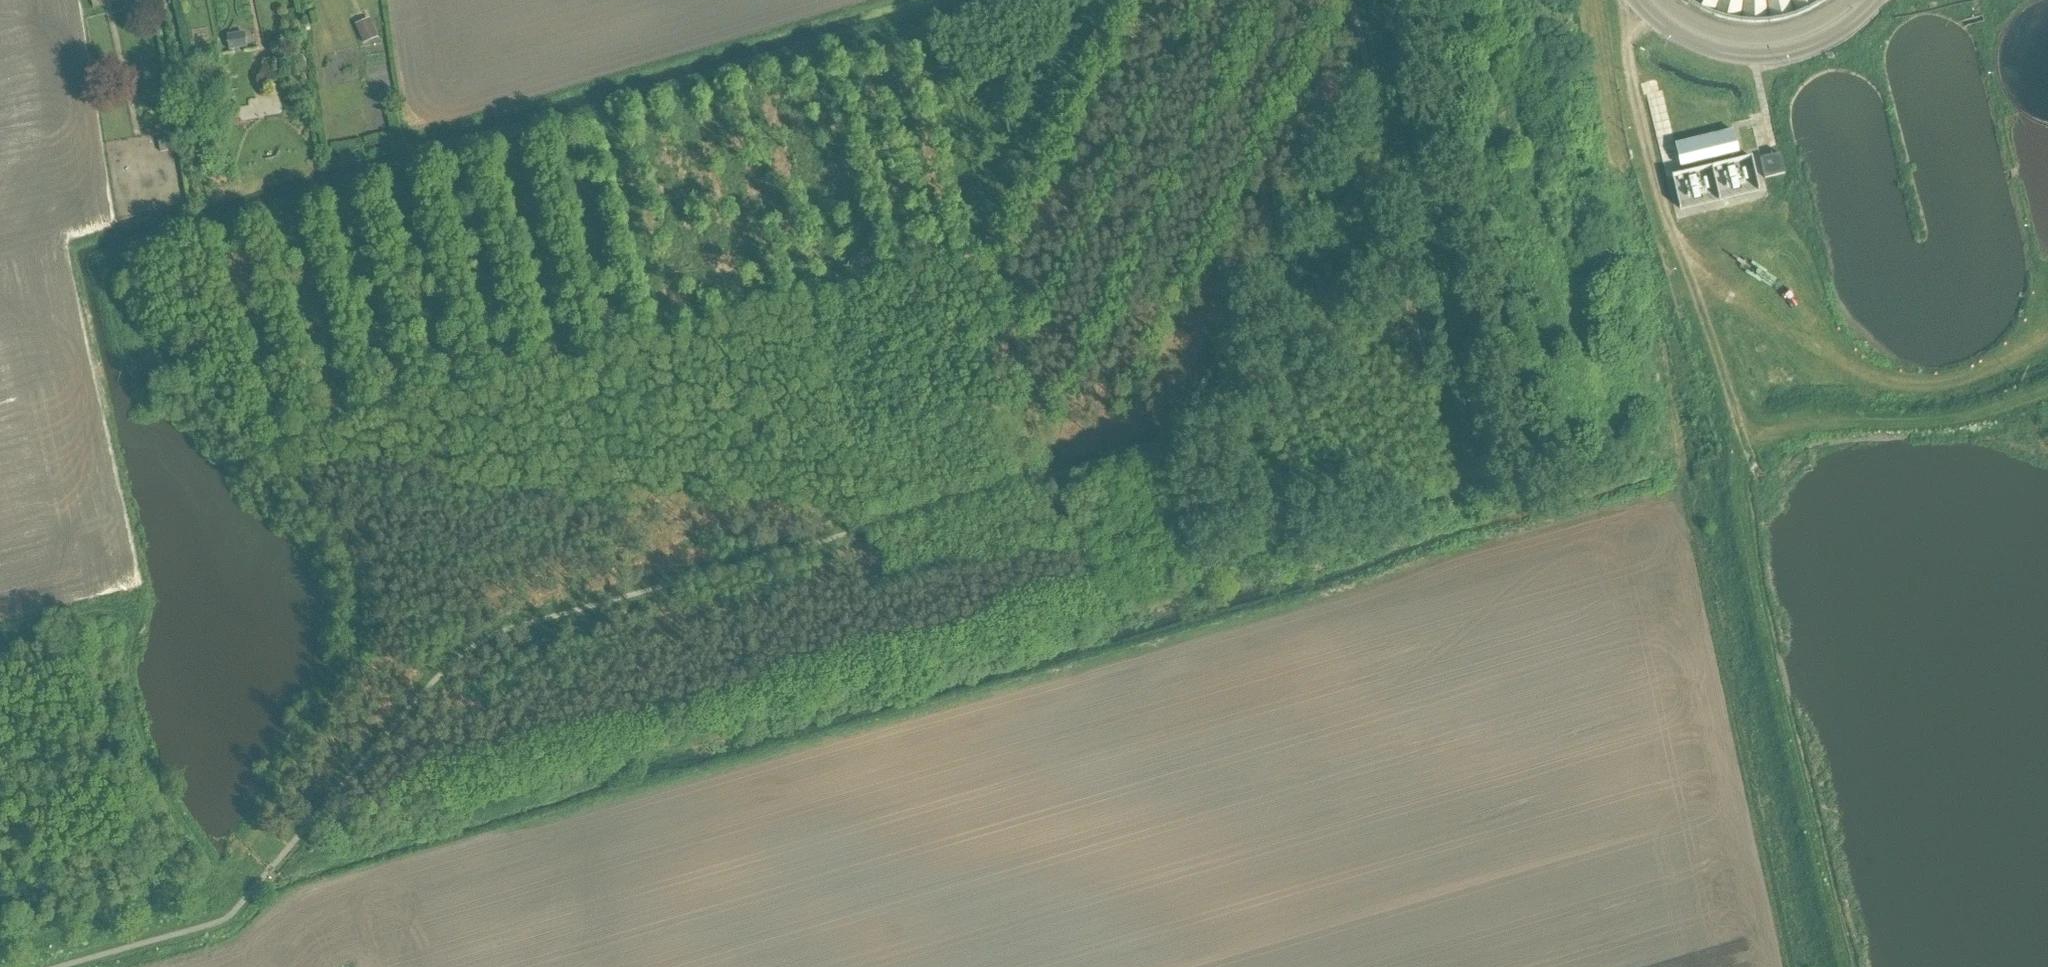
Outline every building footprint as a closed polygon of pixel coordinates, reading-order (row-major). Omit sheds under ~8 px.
[(1697,9),(1715,17),(1734,22),(1753,23),(1773,22),(1792,17),(1810,9),(1825,0),(1682,0),(1697,9)] [(356,26),(365,45),(379,38),(370,19),(356,26)] [(228,36),(230,51),(248,48),(246,33),(228,36)] [(1676,146),(1681,169),(1738,155),(1733,132),(1676,146)] [(1765,180),(1785,175),(1780,156),(1761,160),(1765,180)]
